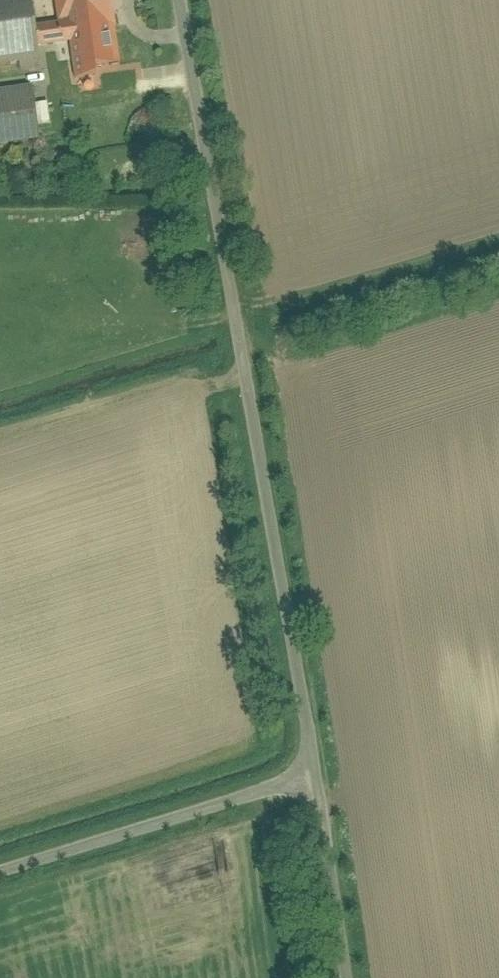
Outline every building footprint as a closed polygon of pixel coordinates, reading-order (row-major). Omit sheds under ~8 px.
[(47,65),(38,0),(0,0),(0,71),(47,65)] [(116,0),(59,0),(63,23),(42,26),(45,46),(73,42),(74,45),(98,42),(98,46),(119,43),(122,43),(116,0)] [(74,45),(81,98),(143,89),(138,54),(121,57),(119,43),(98,46),(98,42),(74,45)] [(43,140),(41,126),(38,103),(35,83),(0,88),(0,146),(43,140)] [(41,126),(55,124),(52,101),(38,103),(41,126)]
